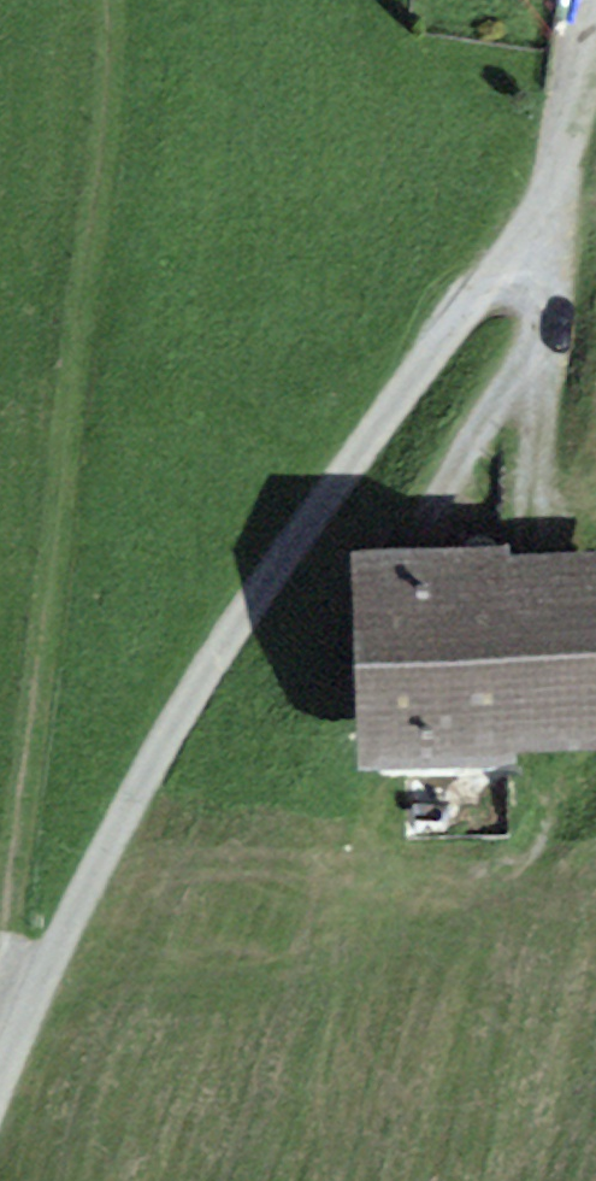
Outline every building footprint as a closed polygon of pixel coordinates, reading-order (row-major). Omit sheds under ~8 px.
[(469,539),(463,552),(468,565),(481,570),(495,564),(499,552),(493,539),(480,534),(469,539)] [(372,576),(376,731),(595,724),(595,569),(372,576)] [(472,737),(468,748),(474,761),(487,766),(500,759),(504,748),(499,735),(486,730),(472,737)]
